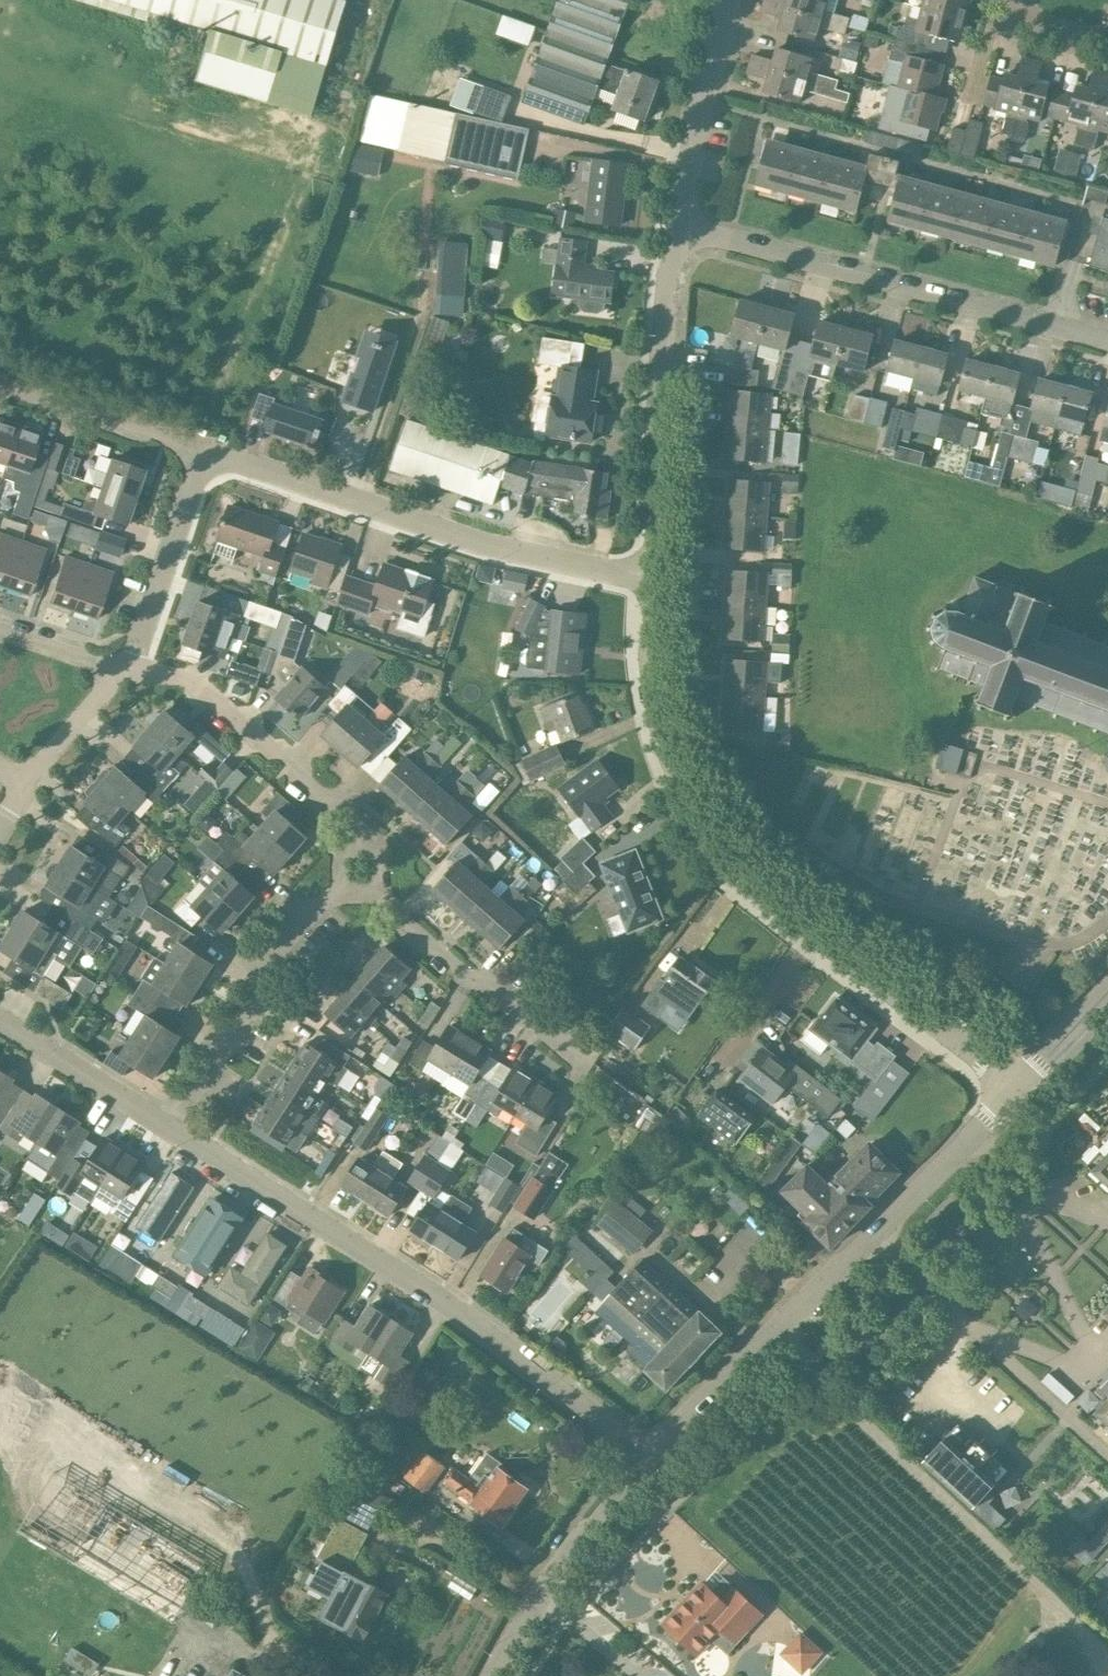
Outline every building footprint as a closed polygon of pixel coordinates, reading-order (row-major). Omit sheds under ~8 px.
[(151,22),(156,24),(155,27),(208,43),(197,80),(267,102),(266,103),(313,117),(348,1),(346,0),(77,0),(151,22)] [(611,53),(630,0),(560,0),(549,31),(611,53)] [(866,30),(870,18),(856,14),(849,17),(824,10),(827,0),(765,0),(765,2),(847,25),(866,30)] [(923,8),(966,19),(971,0),(925,0),(923,8)] [(847,25),(765,2),(762,12),(783,18),(779,30),(815,41),(819,27),(845,34),(847,25)] [(960,42),(966,19),(923,8),(920,20),(908,17),(905,27),(898,26),(898,27),(891,25),(888,35),(895,37),(895,39),(920,45),(926,47),(929,34),(960,42)] [(506,12),(499,34),(533,45),(540,24),(506,12)] [(607,63),(611,53),(549,31),(524,102),(585,124),(598,89),(619,96),(614,109),(646,121),(659,82),(607,63)] [(883,83),(908,90),(936,96),(944,65),(916,58),(920,45),(895,39),(883,83)] [(855,73),(862,45),(848,41),(841,70),(855,73)] [(750,64),(836,88),(838,79),(810,71),(813,59),(777,49),(773,61),(753,55),(750,64)] [(1002,133),(1011,135),(1032,61),(1022,58),(1017,77),(1005,74),(1004,79),(991,75),(983,105),(997,108),(996,110),(1008,113),(1002,133)] [(1042,115),(1056,119),(1063,89),(1038,83),(1043,63),(1032,61),(1011,135),(1013,136),(1011,140),(1021,143),(1026,141),(1030,125),(1028,121),(1028,118),(1040,121),(1042,115)] [(836,89),(836,88),(750,64),(747,74),(768,80),(764,92),(801,103),(804,90),(848,103),(850,93),(836,89)] [(1076,93),(1063,89),(1056,119),(1079,125),(1074,144),(1084,147),(1104,73),(1094,70),(1088,89),(1077,86),(1076,93)] [(1084,147),(1095,150),(1100,130),(1107,132),(1107,74),(1104,73),(1084,147)] [(513,96),(484,85),(474,110),(503,121),(513,96)] [(936,96),(908,90),(900,119),(893,117),(889,130),(903,134),(906,122),(936,131),(945,99),(936,96)] [(529,128),(371,94),(361,141),(399,149),(399,151),(447,161),(446,164),(518,179),(529,128)] [(967,131),(960,155),(974,159),(984,123),(970,119),(967,131)] [(947,152),(960,155),(967,131),(954,128),(947,152)] [(921,143),(869,129),(866,141),(918,156),(921,143)] [(384,150),(357,144),(351,171),(378,176),(384,150)] [(866,172),(767,145),(757,185),(857,212),(865,180),(898,189),(889,221),(1055,266),(1066,226),(896,180),(901,162),(871,154),(866,172)] [(1010,156),(1007,165),(1020,169),(1022,160),(1010,156)] [(628,164),(594,160),(587,221),(621,226),(628,164)] [(1086,200),(1106,205),(1107,195),(1107,193),(1089,188),(1086,200)] [(553,224),(574,228),(577,211),(557,207),(553,224)] [(502,240),(507,216),(488,212),(483,236),(502,240)] [(1095,214),(1090,232),(1098,235),(1090,266),(1107,271),(1107,218),(1095,214)] [(560,237),(559,250),(544,248),(542,263),(558,265),(554,295),(580,299),(579,305),(584,312),(599,314),(605,308),(606,302),(611,303),(615,272),(586,268),(589,241),(560,237)] [(470,243),(440,241),(436,294),(466,296),(470,243)] [(732,336),(759,343),(769,307),(742,300),(732,336)] [(769,307),(759,343),(786,351),(795,314),(769,307)] [(433,316),(422,348),(439,354),(449,322),(433,316)] [(811,357),(836,364),(846,328),(821,321),(811,357)] [(874,335),(846,328),(836,364),(864,371),(874,335)] [(574,341),(543,337),(539,363),(561,366),(556,397),(554,396),(554,398),(544,396),(540,400),(535,432),(537,439),(544,440),(548,435),(592,442),(598,403),(593,403),(598,372),(570,368),(574,341)] [(888,370),(915,377),(923,348),(896,341),(888,370)] [(363,343),(344,400),(374,410),(393,353),(393,352),(364,343),(363,343)] [(915,377),(912,389),(938,396),(949,355),(923,348),(915,377)] [(968,360),(960,389),(963,390),(962,394),(970,396),(971,392),(986,396),(994,367),(968,360)] [(773,388),(788,392),(795,367),(778,363),(776,375),(761,373),(759,387),(773,388)] [(759,387),(761,373),(759,373),(759,370),(733,367),(732,384),(759,387)] [(795,367),(788,392),(804,397),(810,372),(795,367)] [(986,396),(982,413),(1001,418),(998,430),(1002,431),(1006,432),(1009,420),(1011,412),(1013,403),(1021,374),(994,367),(986,396)] [(1034,409),(1031,421),(1055,428),(1066,387),(1040,379),(1032,408),(1034,409)] [(1066,387),(1055,428),(1082,435),(1093,394),(1066,387)] [(732,389),(729,424),(769,428),(772,393),(732,389)] [(260,393),(252,417),(268,422),(265,430),(315,447),(318,437),(320,438),(322,430),(321,430),(324,420),(274,403),(276,398),(260,393)] [(863,422),(870,398),(854,394),(848,418),(863,422)] [(870,398),(863,422),(881,427),(888,402),(871,397),(871,398),(870,398)] [(896,445),(898,439),(906,410),(894,407),(883,447),(895,450),(896,445)] [(913,430),(937,437),(943,413),(918,407),(916,413),(906,410),(898,439),(910,442),(913,430)] [(971,447),(978,422),(943,413),(937,437),(938,437),(935,448),(940,449),(943,439),(971,447)] [(5,465),(6,465),(19,425),(0,419),(0,463),(5,465)] [(408,419),(391,469),(494,504),(500,485),(525,494),(525,493),(576,502),(574,515),(607,520),(611,495),(605,494),(609,473),(535,461),(534,464),(510,457),(511,454),(408,419)] [(769,428),(729,424),(725,459),(766,463),(769,428)] [(6,465),(5,465),(1,477),(13,482),(13,489),(20,492),(12,513),(27,518),(40,481),(27,477),(41,433),(19,425),(6,465)] [(992,471),(989,484),(1001,488),(1009,457),(1015,436),(1015,434),(1006,432),(1002,431),(1002,433),(992,471)] [(784,448),(800,450),(801,435),(785,434),(784,448)] [(1015,436),(1009,457),(1034,463),(1039,447),(1040,441),(1027,437),(1015,434),(1015,436)] [(55,442),(46,468),(59,472),(61,473),(70,447),(55,442)] [(895,450),(893,458),(906,462),(910,449),(896,445),(895,450)] [(1039,447),(1034,463),(1045,466),(1049,449),(1039,447)] [(1087,454),(1077,492),(1075,498),(1073,505),(1090,510),(1094,495),(1093,495),(1097,480),(1107,483),(1107,465),(1098,462),(1100,457),(1087,454)] [(102,487),(135,498),(145,471),(99,456),(94,469),(107,473),(102,487)] [(59,472),(46,468),(33,506),(93,526),(97,515),(126,525),(130,514),(134,515),(137,513),(140,503),(139,500),(135,498),(102,487),(98,500),(84,501),(82,508),(64,502),(63,507),(44,500),(48,488),(53,489),(59,472)] [(800,475),(787,474),(785,493),(798,494),(800,475)] [(727,514),(767,517),(770,482),(730,479),(727,514)] [(1059,487),(1055,502),(1073,507),(1073,505),(1075,498),(1077,492),(1059,487)] [(230,506),(218,540),(239,547),(267,557),(261,572),(277,578),(287,549),(272,544),(277,530),(280,522),(230,506)] [(33,510),(29,520),(45,526),(49,515),(33,510)] [(765,552),(767,517),(727,514),(724,549),(765,552)] [(783,520),(782,538),(794,538),(795,521),(783,520)] [(97,535),(87,532),(85,539),(87,544),(93,546),(97,535)] [(329,588),(341,592),(346,576),(353,556),(340,552),(342,546),(305,533),(292,571),(313,578),(311,583),(329,590),(329,588)] [(22,541),(0,534),(0,586),(6,588),(22,541)] [(110,555),(118,558),(124,540),(116,537),(110,555)] [(214,554),(212,559),(233,566),(234,560),(239,547),(218,540),(214,554)] [(22,541),(6,588),(31,596),(47,550),(22,541)] [(49,602),(73,611),(89,564),(65,556),(49,602)] [(774,572),(793,573),(793,568),(793,564),(787,564),(781,564),(781,562),(775,562),(774,572)] [(89,564),(73,611),(98,619),(114,573),(89,564)] [(407,569),(406,571),(385,564),(377,587),(346,576),(341,592),(337,603),(369,614),(372,605),(389,610),(390,607),(403,612),(402,615),(403,615),(399,628),(424,636),(429,624),(432,616),(433,615),(432,615),(436,603),(427,600),(434,580),(432,580),(433,577),(431,577),(429,581),(418,578),(418,577),(408,573),(409,569),(407,569)] [(728,569),(726,604),(766,607),(769,572),(728,569)] [(504,585),(525,590),(529,574),(507,570),(504,585)] [(792,586),(793,573),(778,572),(777,575),(777,586),(792,586)] [(976,577),(963,613),(960,612),(948,611),(937,618),(933,629),(937,641),(946,648),(948,649),(940,668),(986,686),(980,702),(1012,714),(1018,698),(1104,730),(1107,732),(1107,645),(1046,622),(1053,606),(1020,594),(1022,587),(1003,580),(1000,586),(976,577)] [(547,606),(531,598),(516,629),(531,636),(528,667),(580,673),(587,615),(553,611),(546,608),(547,606)] [(277,628),(286,632),(292,615),(293,614),(283,611),(283,612),(250,600),(244,616),(200,601),(192,623),(233,637),(244,640),(249,627),(251,619),(278,628),(277,628)] [(766,607),(726,604),(723,639),(764,642),(766,607)] [(319,612),(314,625),(326,632),(327,629),(332,617),(319,612)] [(279,653),(278,656),(295,661),(308,625),(292,615),(286,632),(279,653)] [(228,650),(233,637),(192,623),(185,645),(187,645),(183,655),(199,661),(203,651),(230,660),(225,675),(258,686),(263,671),(257,669),(237,662),(239,654),(228,650)] [(789,653),(791,635),(773,634),(772,652),(789,653)] [(365,662),(374,670),(382,660),(373,653),(365,662)] [(770,653),(769,662),(782,662),(789,663),(789,654),(770,653)] [(727,659),(725,694),(765,696),(766,682),(781,683),(782,662),(769,662),(727,659)] [(414,665),(406,673),(410,675),(423,681),(427,671),(414,665)] [(288,686),(277,698),(279,700),(278,701),(278,706),(284,711),(288,711),(289,709),(300,718),(327,687),(304,668),(303,668),(288,686)] [(323,736),(341,751),(367,720),(376,711),(365,702),(346,685),(328,705),(340,715),(323,736)] [(763,731),(765,696),(725,694),(722,729),(763,731)] [(579,695),(543,708),(548,722),(545,724),(549,733),(557,730),(561,743),(595,730),(587,708),(584,709),(579,695)] [(152,727),(150,729),(179,754),(203,727),(194,719),(186,728),(166,711),(163,715),(159,712),(155,712),(149,719),(149,724),(152,727)] [(361,766),(372,776),(389,756),(404,738),(410,730),(398,719),(391,727),(384,721),(377,729),(367,720),(341,751),(359,767),(361,766)] [(179,754),(150,729),(135,747),(154,764),(145,774),(164,791),(180,772),(171,764),(179,754)] [(791,733),(768,732),(767,749),(791,750),(791,733)] [(380,784),(397,800),(434,758),(445,746),(437,739),(426,750),(425,750),(413,763),(405,756),(398,764),(389,756),(372,776),(381,783),(380,784)] [(522,761),(515,765),(524,785),(532,781),(532,782),(567,765),(557,743),(553,745),(522,760),(522,761)] [(979,753),(944,743),(936,768),(971,778),(979,753)] [(414,814),(439,786),(431,779),(443,766),(434,758),(397,800),(414,814)] [(613,767),(608,760),(602,759),(600,761),(599,760),(562,787),(593,830),(612,816),(600,801),(619,787),(609,773),(612,771),(613,767)] [(219,789),(235,771),(224,761),(215,771),(207,764),(200,772),(219,789)] [(96,780),(130,810),(146,792),(156,800),(164,791),(145,774),(136,784),(117,767),(113,772),(110,769),(105,769),(98,777),(98,778),(96,780)] [(467,787),(431,829),(448,845),(473,816),(465,808),(486,785),(477,777),(467,787)] [(439,786),(414,814),(431,829),(467,787),(459,779),(446,792),(439,786)] [(121,821),(130,810),(96,780),(95,783),(93,782),(86,790),(87,794),(91,797),(86,803),(105,820),(96,830),(116,847),(131,829),(121,821)] [(207,780),(197,791),(207,800),(217,789),(207,780)] [(225,783),(218,791),(227,799),(233,791),(225,783)] [(261,829),(291,856),(307,837),(287,819),(297,808),(279,792),(262,812),(270,819),(261,829)] [(480,821),(470,833),(482,843),(492,831),(480,821)] [(291,856),(261,829),(251,840),(239,829),(233,836),(227,831),(217,842),(245,868),(255,856),(275,874),(291,856)] [(566,881),(567,882),(585,864),(584,862),(596,851),(584,836),(561,857),(564,860),(555,868),(566,881)] [(120,849),(144,871),(148,866),(124,845),(120,849)] [(93,887),(106,894),(108,896),(115,885),(121,876),(124,877),(131,866),(99,846),(92,858),(73,846),(60,866),(93,887)] [(199,879),(209,888),(239,915),(255,896),(235,878),(245,868),(225,851),(199,879)] [(655,899),(636,851),(603,864),(629,931),(666,917),(659,898),(655,899)] [(450,904),(487,863),(479,856),(468,869),(458,861),(433,889),(450,904)] [(450,904),(467,919),(492,890),(484,884),(496,871),(487,863),(450,904)] [(554,891),(573,911),(597,890),(590,881),(596,876),(585,864),(567,882),(566,881),(554,891)] [(61,911),(75,920),(91,930),(98,918),(93,914),(106,894),(93,887),(60,866),(60,867),(55,865),(51,866),(47,872),(48,877),(52,879),(48,886),(69,900),(61,911)] [(157,884),(147,875),(142,881),(151,905),(164,889),(157,884)] [(467,919),(483,934),(520,892),(512,884),(500,897),(492,890),(467,919)] [(527,884),(520,892),(483,934),(501,949),(526,921),(517,913),(529,900),(528,899),(535,891),(527,884)] [(223,933),(239,915),(209,888),(193,906),(185,899),(175,910),(193,926),(203,915),(223,933)] [(143,917),(151,922),(158,911),(149,906),(143,917)] [(25,910),(12,930),(56,957),(71,966),(83,947),(95,954),(105,939),(91,930),(75,920),(65,935),(25,910)] [(174,953),(167,964),(200,985),(213,964),(191,950),(199,937),(179,924),(172,935),(167,937),(164,941),(165,947),(174,953)] [(56,957),(12,930),(0,949),(43,976),(34,991),(63,1010),(74,994),(45,976),(56,957)] [(127,941),(122,949),(132,956),(137,947),(127,941)] [(371,963),(401,990),(407,983),(402,979),(412,969),(386,946),(371,963)] [(144,979),(136,991),(154,1002),(162,989),(187,1005),(192,998),(195,1000),(199,999),(203,993),(203,988),(199,986),(200,985),(167,964),(156,956),(142,977),(144,979)] [(716,981),(681,957),(665,980),(662,978),(643,1005),(658,1016),(669,1001),(691,1016),(703,998),(713,1004),(723,989),(714,983),(716,981)] [(401,990),(371,963),(356,980),(382,1003),(391,993),(395,997),(401,990)] [(79,989),(94,994),(98,981),(84,976),(79,989)] [(341,997),(372,1024),(378,1017),(373,1012),(382,1003),(356,980),(341,997)] [(166,1010),(154,1002),(136,991),(128,1003),(138,1010),(125,1030),(167,1057),(180,1036),(158,1022),(166,1010)] [(372,1024),(341,997),(326,1014),(351,1037),(361,1026),(366,1030),(372,1024)] [(836,998),(812,1029),(830,1042),(877,1078),(894,1056),(879,1044),(875,1048),(866,1041),(876,1028),(836,998)] [(433,1002),(426,1012),(435,1018),(442,1008),(433,1002)] [(651,1025),(624,1006),(607,1030),(635,1049),(651,1025)] [(435,1018),(426,1012),(420,1023),(429,1028),(435,1018)] [(449,1071),(471,1038),(450,1026),(436,1048),(423,1040),(409,1062),(423,1070),(430,1059),(449,1071)] [(812,1029),(803,1041),(820,1054),(830,1042),(812,1029)] [(154,1078),(167,1057),(134,1036),(122,1056),(112,1050),(104,1063),(124,1076),(132,1063),(154,1078)] [(404,1036),(397,1047),(398,1048),(406,1053),(413,1042),(404,1036)] [(453,1113),(466,1121),(491,1081),(478,1073),(492,1051),(471,1038),(442,1084),(463,1096),(453,1113)] [(330,1079),(329,1082),(333,1084),(334,1083),(338,1086),(349,1069),(344,1066),(351,1055),(325,1039),(318,1049),(307,1042),(297,1058),(330,1079)] [(387,1041),(382,1051),(391,1056),(397,1047),(387,1041)] [(356,1046),(353,1051),(362,1058),(366,1052),(356,1046)] [(398,1048),(397,1047),(391,1056),(385,1065),(377,1060),(374,1065),(391,1076),(406,1053),(398,1048)] [(765,1049),(743,1078),(775,1102),(788,1085),(830,1117),(844,1100),(791,1059),(786,1065),(765,1049)] [(297,1058),(287,1074),(320,1095),(329,1082),(330,1079),(297,1058)] [(503,1106),(516,1115),(538,1080),(516,1066),(502,1088),(491,1081),(466,1121),(478,1127),(488,1110),(498,1115),(503,1106)] [(0,1128),(14,1107),(2,1099),(14,1079),(0,1070),(0,1128)] [(320,1095),(287,1074),(277,1090),(320,1118),(330,1103),(319,1096),(320,1095)] [(560,1093),(538,1080),(516,1115),(529,1123),(516,1143),(537,1156),(558,1122),(547,1115),(560,1093)] [(382,1099),(383,1099),(392,1105),(394,1105),(404,1090),(392,1083),(382,1099)] [(665,1092),(672,1097),(678,1088),(671,1083),(665,1092)] [(718,1089),(699,1115),(737,1143),(756,1117),(718,1089)] [(277,1090),(266,1106),(299,1127),(299,1128),(309,1135),(320,1118),(277,1090)] [(854,1107),(873,1122),(885,1107),(866,1092),(854,1107)] [(25,1134),(38,1142),(59,1108),(38,1094),(25,1114),(14,1107),(0,1128),(21,1141),(25,1134)] [(383,1099),(382,1099),(376,1095),(370,1104),(377,1109),(383,1099)] [(363,1115),(369,1119),(370,1120),(377,1109),(370,1104),(363,1115)] [(299,1127),(266,1106),(255,1124),(298,1152),(309,1135),(299,1128),(299,1127)] [(676,1123),(684,1115),(675,1106),(667,1114),(676,1123)] [(60,1179),(74,1158),(80,1149),(68,1141),(81,1121),(59,1108),(38,1142),(50,1149),(39,1166),(60,1179)] [(370,1120),(369,1119),(354,1142),(367,1150),(388,1118),(376,1110),(370,1120)] [(1086,1115),(1080,1122),(1095,1135),(1101,1129),(1086,1115)] [(333,1128),(341,1133),(347,1137),(348,1136),(354,1127),(340,1118),(334,1126),(333,1128)] [(846,1119),(837,1129),(847,1138),(856,1128),(846,1119)] [(451,1124),(443,1136),(452,1142),(460,1130),(451,1124)] [(672,1141),(677,1134),(669,1129),(664,1136),(672,1141)] [(1080,1160),(1107,1185),(1107,1129),(1080,1160)] [(347,1137),(341,1133),(334,1144),(341,1148),(347,1137)] [(758,1179),(769,1188),(784,1169),(804,1144),(793,1135),(773,1160),(758,1179)] [(95,1197),(126,1150),(105,1137),(87,1166),(74,1158),(60,1179),(56,1184),(73,1195),(74,1193),(91,1204),(95,1197)] [(898,1172),(870,1144),(840,1175),(818,1155),(783,1191),(810,1218),(807,1221),(831,1246),(871,1205),(868,1203),(898,1172)] [(146,1163),(126,1150),(95,1197),(112,1208),(110,1212),(127,1222),(140,1200),(128,1192),(146,1163)] [(368,1201),(395,1157),(384,1150),(374,1166),(360,1158),(342,1185),(368,1201)] [(408,1182),(420,1190),(438,1161),(426,1153),(408,1182)] [(404,1163),(395,1157),(368,1201),(390,1216),(407,1188),(394,1179),(404,1163)] [(438,1161),(420,1190),(434,1199),(452,1170),(438,1161)] [(533,1162),(519,1184),(521,1185),(525,1188),(534,1176),(540,1166),(533,1162)] [(477,1179),(497,1191),(506,1176),(486,1164),(477,1179)] [(133,1220),(153,1233),(187,1181),(167,1169),(133,1220)] [(519,1184),(506,1176),(497,1191),(489,1203),(505,1213),(521,1185),(519,1184)] [(514,1205),(535,1220),(546,1202),(555,1190),(534,1176),(525,1188),(525,1189),(514,1205)] [(205,1274),(245,1210),(212,1189),(172,1253),(205,1274)] [(35,1192),(19,1218),(30,1226),(47,1200),(35,1192)] [(435,1245),(463,1201),(453,1194),(443,1210),(429,1202),(412,1230),(435,1245)] [(655,1230),(618,1200),(598,1225),(635,1255),(655,1230)] [(473,1207),(463,1201),(435,1245),(459,1260),(477,1232),(463,1223),(473,1207)] [(40,1232),(63,1246),(70,1235),(47,1221),(40,1232)] [(214,1280),(249,1302),(288,1240),(266,1227),(241,1267),(228,1258),(214,1280)] [(531,1255),(518,1247),(526,1236),(513,1228),(506,1239),(483,1275),(508,1291),(531,1255)] [(734,1231),(718,1251),(737,1266),(753,1246),(734,1231)] [(65,1245),(77,1253),(86,1239),(74,1232),(65,1245)] [(596,1292),(618,1268),(577,1232),(564,1246),(593,1272),(585,1281),(596,1292)] [(131,1282),(135,1275),(143,1264),(113,1245),(105,1256),(101,1263),(131,1282)] [(643,1258),(602,1301),(604,1303),(640,1337),(633,1344),(632,1346),(628,1350),(647,1368),(645,1369),(668,1390),(722,1332),(643,1258)] [(147,1281),(152,1284),(159,1274),(146,1265),(139,1276),(147,1281)] [(327,1277),(311,1267),(304,1278),(292,1271),(274,1299),(287,1307),(291,1301),(325,1322),(344,1291),(325,1279),(327,1277)] [(159,1274),(152,1284),(197,1313),(204,1318),(211,1306),(159,1274)] [(358,1345),(368,1352),(390,1318),(370,1305),(356,1326),(345,1319),(327,1347),(339,1355),(344,1347),(353,1353),(358,1345)] [(245,1327),(211,1307),(204,1318),(199,1325),(233,1346),(245,1327)] [(390,1318),(368,1352),(382,1360),(372,1376),(394,1390),(412,1361),(401,1354),(414,1333),(390,1318)] [(266,1346),(246,1333),(237,1347),(257,1360),(266,1346)] [(557,1337),(547,1349),(559,1358),(565,1351),(564,1343),(557,1337)] [(1096,1412),(1107,1423),(1107,1399),(1096,1412)] [(979,1443),(959,1424),(923,1462),(996,1530),(1007,1518),(990,1503),(996,1496),(990,1491),(1008,1470),(992,1455),(998,1449),(985,1437),(979,1443)] [(423,1452),(418,1448),(401,1471),(406,1475),(404,1477),(427,1494),(447,1466),(425,1450),(423,1452)] [(445,1483),(472,1503),(472,1504),(503,1527),(515,1510),(514,1509),(528,1489),(500,1469),(504,1463),(488,1452),(470,1477),(456,1467),(445,1483)] [(54,1469),(18,1529),(173,1622),(209,1562),(109,1502),(56,1470),(54,1469)] [(388,1484),(364,1471),(317,1558),(323,1561),(309,1587),(332,1599),(323,1617),(365,1639),(389,1594),(348,1572),(369,1533),(367,1532),(380,1509),(391,1515),(398,1501),(383,1493),(388,1484)] [(1083,1550),(1093,1559),(1107,1543),(1107,1522),(1083,1550)] [(721,1600),(702,1582),(663,1624),(667,1627),(667,1633),(675,1641),(682,1641),(697,1655),(722,1629),(736,1642),(762,1614),(733,1587),(721,1600)] [(824,1651),(801,1630),(780,1653),(803,1674),(824,1651)]
